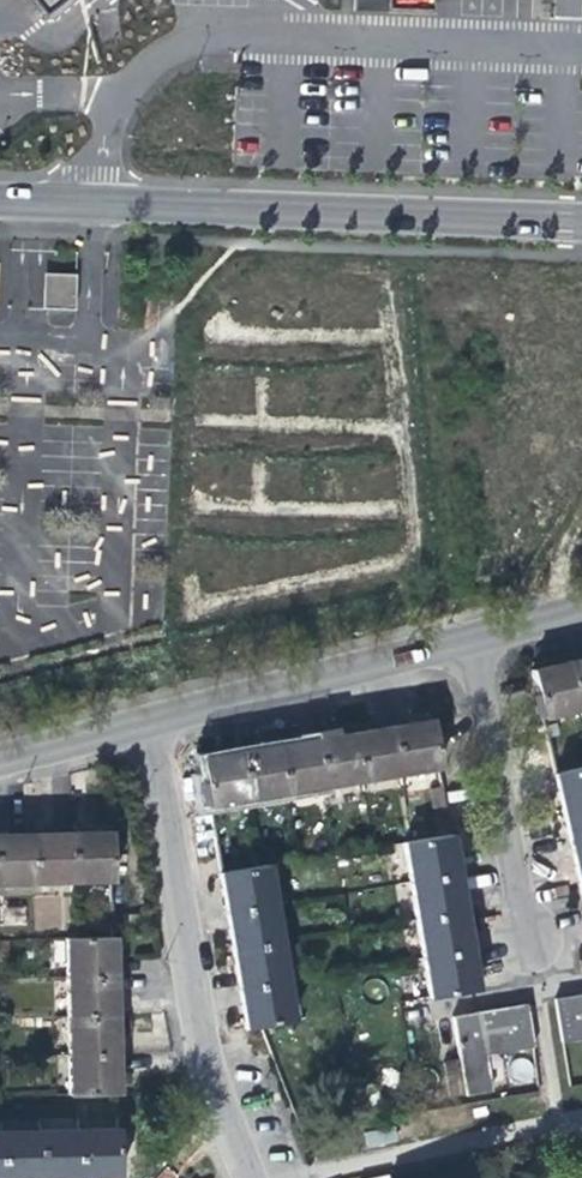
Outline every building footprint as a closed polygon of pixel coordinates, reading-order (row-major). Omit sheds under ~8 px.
[(42,14),(60,0),(31,0),(42,14)] [(388,11),(389,0),(353,0),(353,9),(388,11)] [(46,308),(48,273),(41,273),(40,307),(46,308)] [(46,308),(71,309),(72,274),(48,273),(46,308)] [(581,708),(581,659),(578,660),(567,662),(578,709),(581,708)] [(560,713),(578,709),(567,662),(550,666),(529,671),(540,718),(560,713)] [(562,724),(560,713),(540,718),(542,729),(552,726),(562,724)] [(423,771),(436,769),(428,720),(410,723),(389,727),(398,775),(423,771)] [(351,724),(352,733),(370,730),(369,721),(359,723),(351,724)] [(321,787),(360,781),(352,733),(351,724),(333,727),(335,736),(325,738),(313,739),(321,787)] [(360,781),(398,775),(389,727),(370,730),(352,733),(360,781)] [(275,738),(276,745),(295,743),(293,734),(285,736),(275,738)] [(245,799),(284,793),(276,745),(275,738),(257,741),(258,748),(251,750),(238,752),(245,799)] [(284,793),(321,787),(313,739),(295,743),(276,745),(284,793)] [(205,806),(245,799),(238,752),(218,755),(197,758),(205,806)] [(426,788),(434,839),(448,837),(436,769),(423,771),(426,788)] [(561,815),(581,810),(581,769),(553,776),(561,815)] [(401,792),(426,788),(423,771),(398,775),(401,792)] [(561,815),(570,852),(581,849),(581,810),(561,815)] [(86,833),(68,834),(69,881),(108,880),(108,833),(86,833)] [(31,882),(69,881),(68,834),(49,834),(30,835),(31,882)] [(31,882),(30,835),(12,836),(0,836),(0,883),(31,882)] [(400,845),(406,884),(454,876),(448,837),(434,839),(409,843),(400,845)] [(570,852),(578,890),(581,889),(581,849),(570,852)] [(216,874),(222,913),(271,906),(264,866),(256,867),(216,874)] [(406,884),(413,923),(460,915),(454,876),(406,884)] [(31,882),(0,883),(0,899),(31,898),(31,882)] [(277,944),(271,906),(222,913),(229,951),(277,944)] [(413,923),(419,959),(467,952),(460,915),(413,923)] [(78,917),(79,937),(110,936),(109,916),(78,917)] [(62,938),(62,978),(111,977),(110,936),(79,937),(70,938),(62,938)] [(283,981),(277,944),(229,951),(235,989),(283,981)] [(473,990),(467,952),(419,959),(425,998),(448,994),(473,990)] [(62,978),(64,1016),(112,1015),(111,977),(62,978)] [(289,1019),(283,981),(235,989),(241,1027),(260,1024),(289,1019)] [(554,1000),(561,1042),(581,1038),(581,995),(554,1000)] [(452,1017),(459,1060),(465,1095),(489,1091),(483,1054),(531,1046),(525,1005),(452,1017)] [(64,1016),(64,1056),(112,1055),(112,1015),(64,1016)] [(113,1095),(112,1055),(64,1056),(66,1096),(74,1096),(113,1095)] [(450,1097),(465,1095),(459,1060),(444,1062),(450,1097)] [(74,1129),(75,1177),(115,1177),(114,1128),(74,1129)] [(37,1130),(38,1177),(75,1177),(74,1129),(37,1130)] [(0,1131),(0,1177),(38,1177),(37,1130),(0,1131)]
